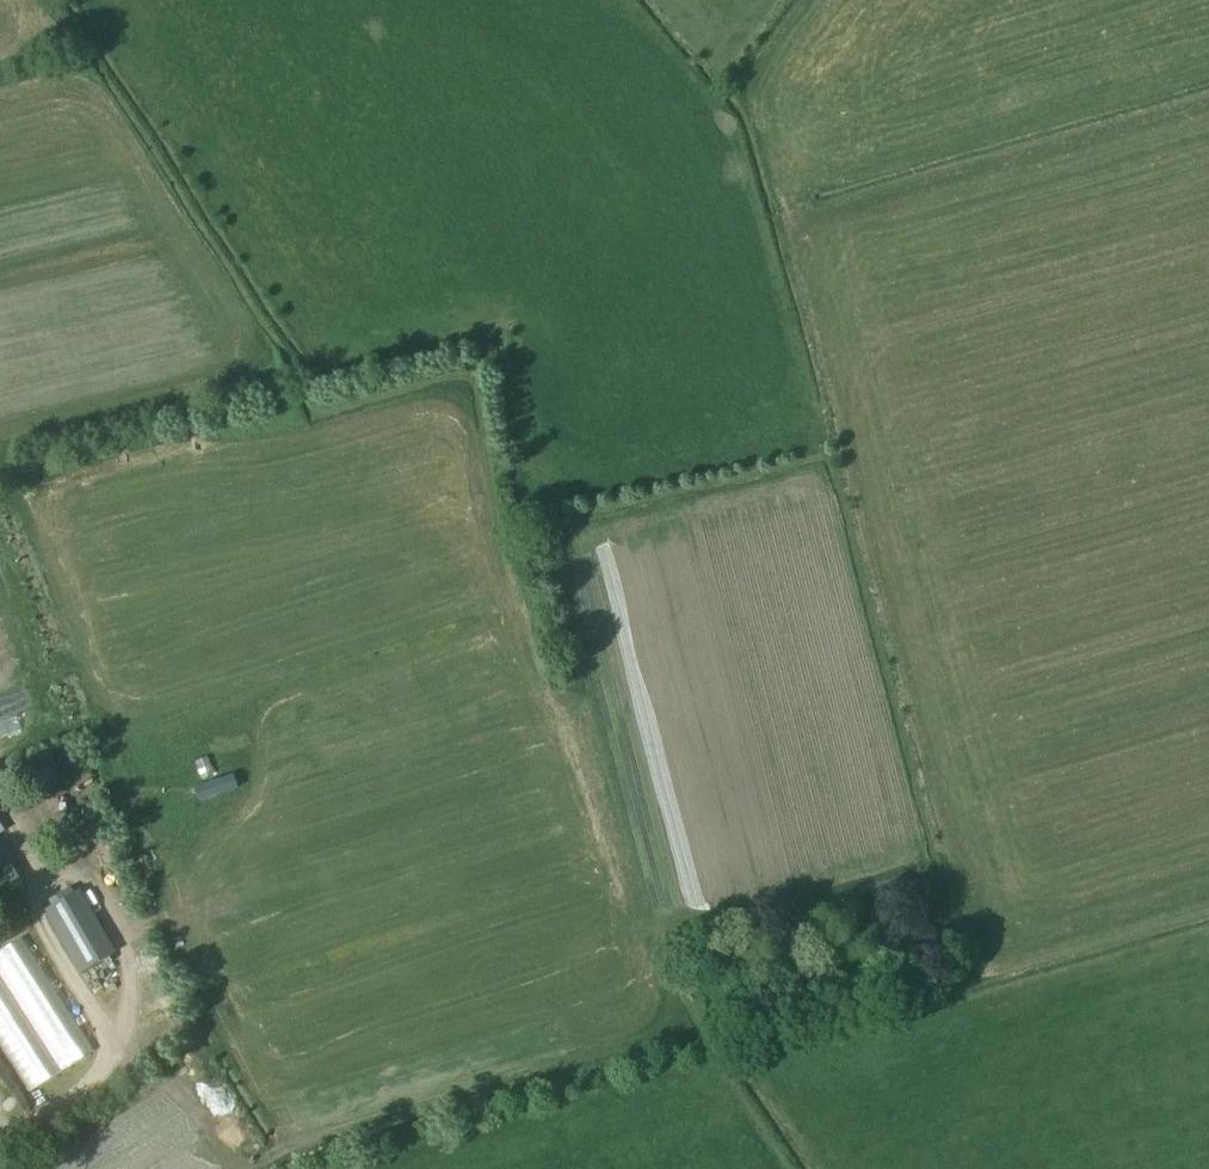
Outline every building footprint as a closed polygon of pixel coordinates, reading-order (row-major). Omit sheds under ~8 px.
[(180,808),(217,796),(213,783),(176,796),(180,808)] [(113,954),(78,891),(72,895),(69,889),(43,903),(47,909),(43,911),(78,974),(113,954)] [(92,1051),(20,939),(0,952),(0,1047),(29,1092),(92,1051)]
